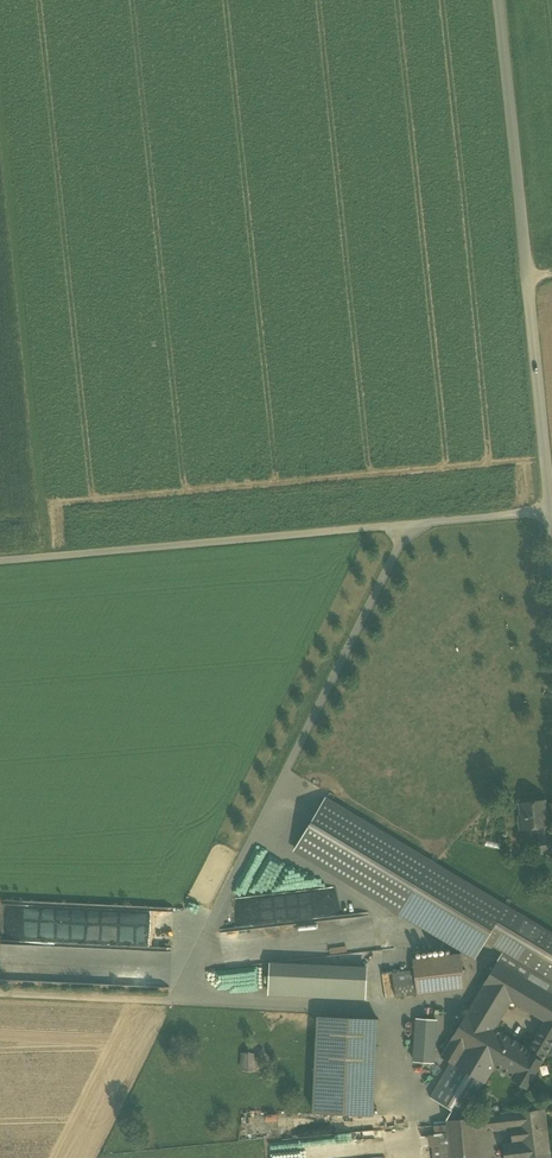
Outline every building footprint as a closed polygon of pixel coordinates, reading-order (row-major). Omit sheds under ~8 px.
[(326,797),(292,851),(475,960),(485,943),(502,952),(551,981),(551,927),(326,797)] [(546,800),(518,802),(519,815),(517,816),(518,830),(537,829),(538,836),(549,835),(546,800)] [(538,836),(539,855),(551,854),(551,835),(549,835),(538,836)] [(502,952),(495,962),(551,995),(551,981),(502,952)] [(460,953),(412,959),(413,970),(417,996),(465,990),(460,953)] [(495,962),(439,1057),(449,1063),(484,1084),(494,1067),(514,1079),(513,1081),(526,1088),(551,1044),(551,995),(495,962)] [(365,999),(367,966),(269,963),(268,995),(365,999)] [(235,992),(260,992),(260,967),(234,967),(234,973),(227,974),(227,972),(207,972),(207,986),(222,986),(222,979),(235,979),(235,992)] [(413,970),(392,972),(395,998),(417,996),(413,970)] [(379,1017),(315,1013),(310,1115),(374,1118),(379,1017)] [(437,1019),(415,1018),(412,1062),(434,1064),(437,1019)] [(256,1053),(240,1052),(239,1069),(255,1070),(256,1053)] [(451,1110),(445,1121),(465,1118),(484,1084),(449,1063),(429,1098),(451,1110)] [(429,1123),(433,1157),(549,1157),(545,1128),(543,1110),(465,1118),(445,1121),(429,1123)]
